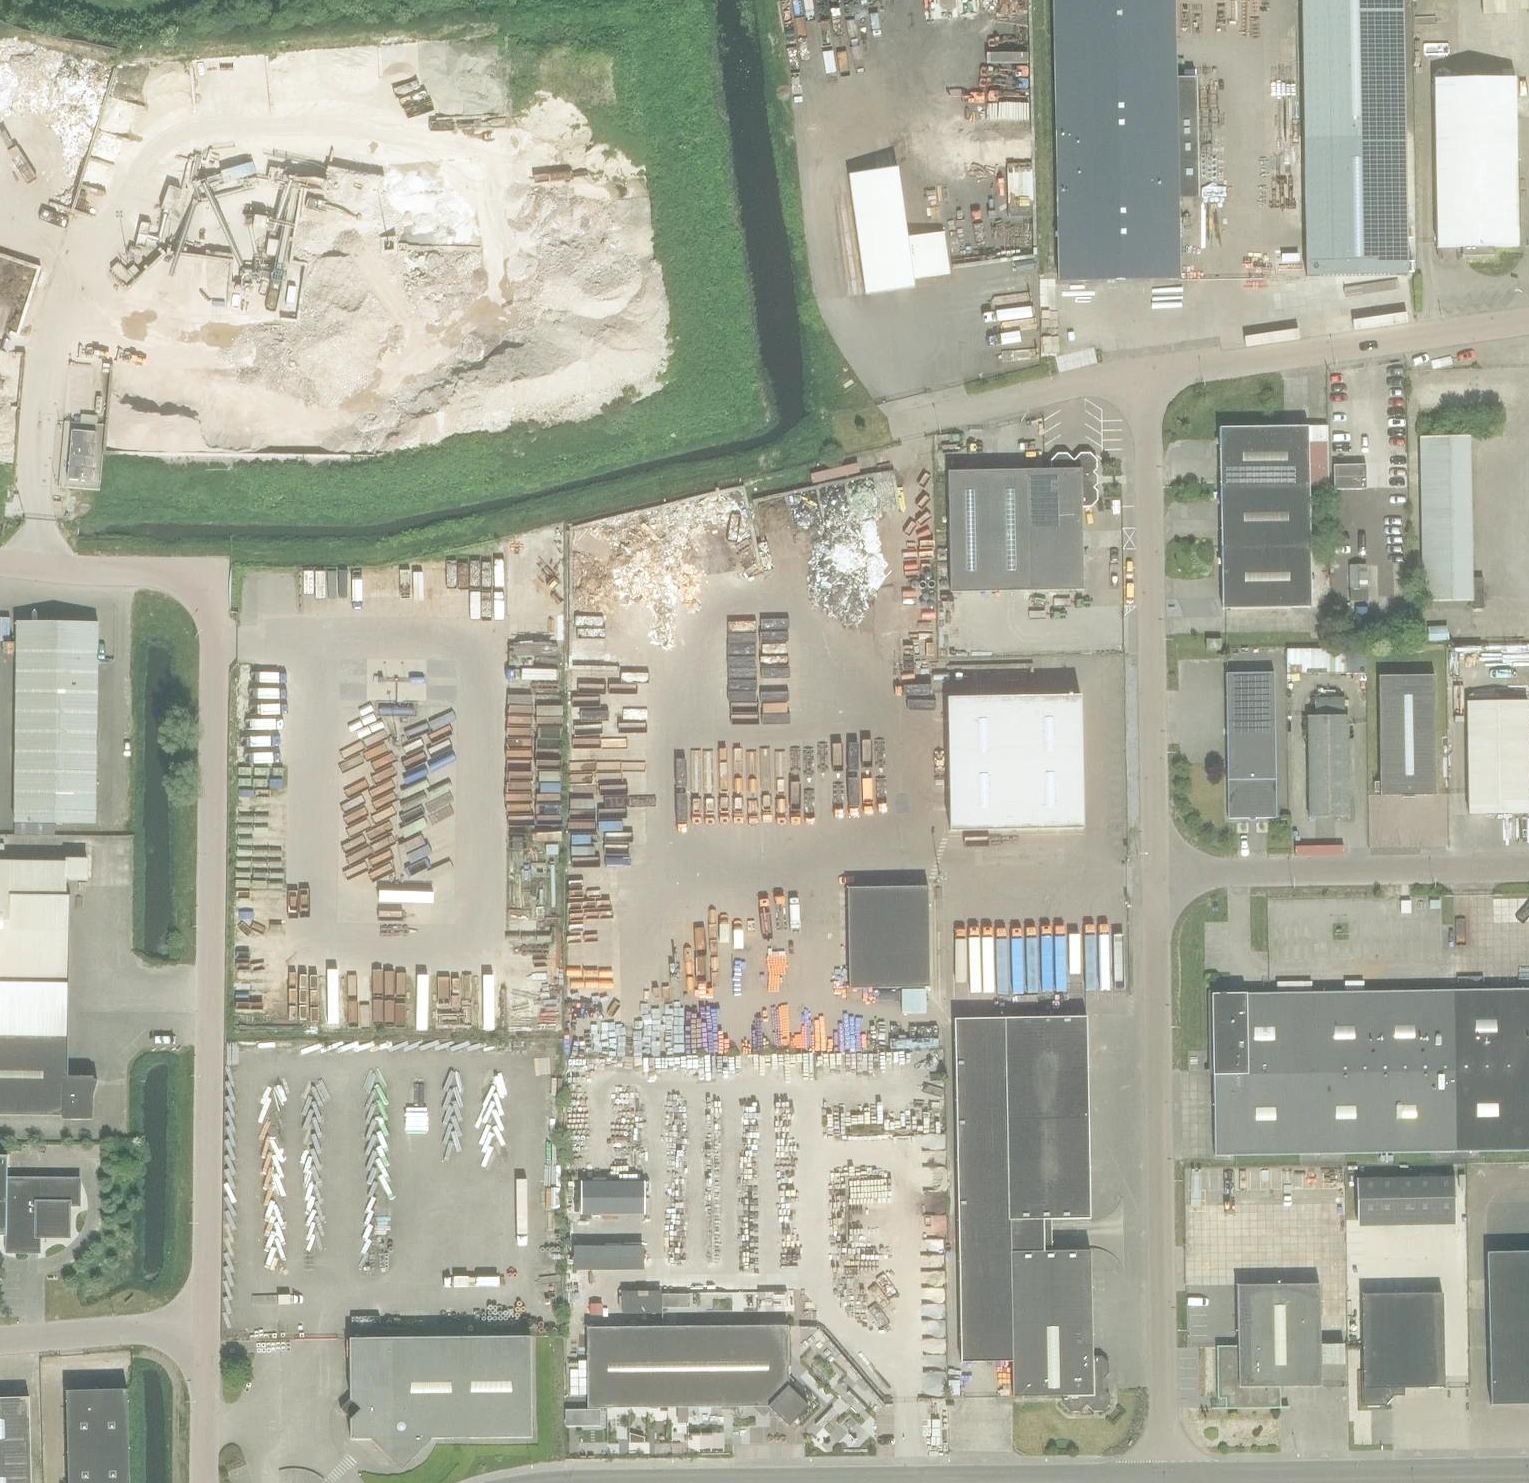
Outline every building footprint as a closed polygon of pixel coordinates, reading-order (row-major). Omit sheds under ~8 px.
[(1175,0),(1054,0),(1059,281),(1180,279),(1179,199),(1199,199),(1197,78),(1176,78),(1175,0)] [(1305,141),(1307,276),(1408,275),(1406,139),(1403,0),(1302,0),(1305,141)] [(1518,247),(1516,78),(1435,79),(1438,256),(1462,256),(1462,257),(1494,257),(1494,247),(1518,247)] [(908,237),(899,168),(899,167),(898,167),(850,174),(866,294),(915,287),(914,279),(950,274),(944,232),(908,237)] [(1309,426),(1220,427),(1220,448),(1221,488),(1221,509),(1222,548),(1222,568),(1223,609),(1312,607),(1310,487),(1329,486),(1328,441),(1309,442),(1309,426)] [(98,432),(72,430),(68,477),(94,479),(98,432)] [(1423,537),(1471,537),(1470,436),(1421,437),(1423,537)] [(1098,491),(1091,484),(1091,476),(1098,469),(1098,459),(1091,453),(1081,453),(1074,460),(1068,453),(1058,453),(1051,460),(1051,469),(949,471),(951,592),(1084,590),(1083,507),(1092,507),(1098,500),(1098,491)] [(1471,537),(1423,537),(1424,602),(1472,601),(1472,609),(1484,609),(1484,578),(1472,578),(1471,537)] [(1350,564),(1350,589),(1367,590),(1367,564),(1350,564)] [(38,662),(38,621),(18,621),(17,662),(38,662)] [(58,662),(58,622),(38,621),(38,662),(58,662)] [(78,662),(78,622),(58,622),(58,662),(78,662)] [(98,663),(99,622),(78,622),(78,662),(98,663)] [(1448,626),(1428,627),(1429,641),(1448,640),(1448,626)] [(1222,639),(1207,639),(1207,650),(1222,650),(1222,639)] [(57,682),(58,662),(38,662),(17,662),(17,682),(57,682)] [(98,683),(98,663),(78,662),(58,662),(57,682),(98,683)] [(1275,672),(1227,673),(1229,818),(1277,818),(1275,672)] [(1435,675),(1379,676),(1381,796),(1437,795),(1435,675)] [(57,702),(57,682),(17,682),(17,702),(57,702)] [(98,703),(98,683),(57,682),(57,702),(98,703)] [(1084,829),(1081,695),(948,698),(951,831),(1084,829)] [(1345,697),(1316,697),(1316,716),(1308,716),(1309,817),(1315,817),(1350,816),(1348,715),(1345,716),(1345,697)] [(1528,813),(1528,755),(1528,701),(1468,702),(1469,814),(1528,813)] [(57,722),(57,702),(17,702),(16,722),(57,722)] [(98,723),(98,703),(57,702),(57,722),(98,723)] [(57,742),(57,722),(16,722),(16,742),(57,742)] [(97,743),(98,723),(57,722),(57,742),(97,743)] [(56,762),(57,742),(16,742),(16,762),(56,762)] [(97,763),(97,743),(57,742),(56,762),(97,763)] [(56,782),(56,762),(16,762),(16,782),(56,782)] [(97,783),(97,763),(56,762),(56,782),(97,783)] [(56,802),(56,782),(16,782),(16,802),(56,802)] [(97,803),(97,783),(56,782),(56,802),(97,803)] [(56,823),(56,802),(16,802),(15,822),(56,823)] [(96,823),(97,803),(56,802),(56,823),(96,823)] [(15,822),(15,833),(55,833),(56,823),(15,822)] [(70,896),(70,880),(89,880),(89,858),(68,858),(68,861),(0,860),(0,981),(69,982),(70,896)] [(850,988),(930,987),(929,886),(848,888),(850,988)] [(69,1035),(69,982),(0,981),(0,1115),(63,1116),(63,1119),(94,1119),(94,1098),(99,1080),(86,1076),(68,1076),(69,1035)] [(1213,994),(1215,1156),(1528,1151),(1528,989),(1213,994)] [(1087,1017),(955,1019),(962,1361),(1014,1361),(1014,1396),(1064,1395),(1064,1405),(1071,1411),(1080,1411),(1087,1404),(1094,1411),(1104,1411),(1110,1404),(1110,1394),(1103,1387),(1103,1379),(1110,1373),(1109,1363),(1102,1356),(1093,1356),(1091,1250),(1044,1251),(1044,1219),(1091,1218),(1087,1017)] [(7,1236),(7,1179),(8,1179),(8,1155),(0,1155),(0,1236),(7,1236)] [(1456,1226),(1455,1176),(1360,1178),(1360,1228),(1456,1226)] [(7,1236),(6,1253),(8,1253),(8,1246),(39,1246),(39,1236),(69,1236),(70,1204),(79,1204),(80,1180),(8,1179),(7,1179),(7,1236)] [(647,1180),(583,1181),(583,1214),(647,1214),(647,1180)] [(645,1268),(645,1244),(575,1244),(575,1268),(645,1268)] [(1487,1252),(1491,1405),(1528,1404),(1528,1251),(1487,1252)] [(1281,1386),(1322,1386),(1320,1283),(1238,1285),(1239,1345),(1218,1346),(1219,1398),(1222,1398),(1222,1402),(1225,1405),(1229,1405),(1229,1408),(1281,1407),(1281,1386)] [(664,1289),(623,1290),(624,1313),(664,1312),(664,1289)] [(1405,1388),(1445,1387),(1443,1293),(1363,1294),(1364,1370),(1362,1370),(1363,1406),(1384,1406),(1384,1402),(1391,1396),(1405,1396),(1405,1388)] [(588,1408),(769,1406),(789,1426),(809,1405),(789,1386),(789,1325),(587,1327),(588,1408)] [(531,1336),(350,1338),(351,1399),(341,1409),(351,1419),(351,1439),(372,1439),(402,1469),(432,1438),(533,1437),(531,1336)] [(128,1393),(128,1388),(67,1390),(70,1482),(131,1482),(128,1393)] [(30,1397),(0,1398),(0,1482),(33,1482),(30,1397)] [(576,1425),(576,1408),(565,1408),(565,1425),(576,1425)]
